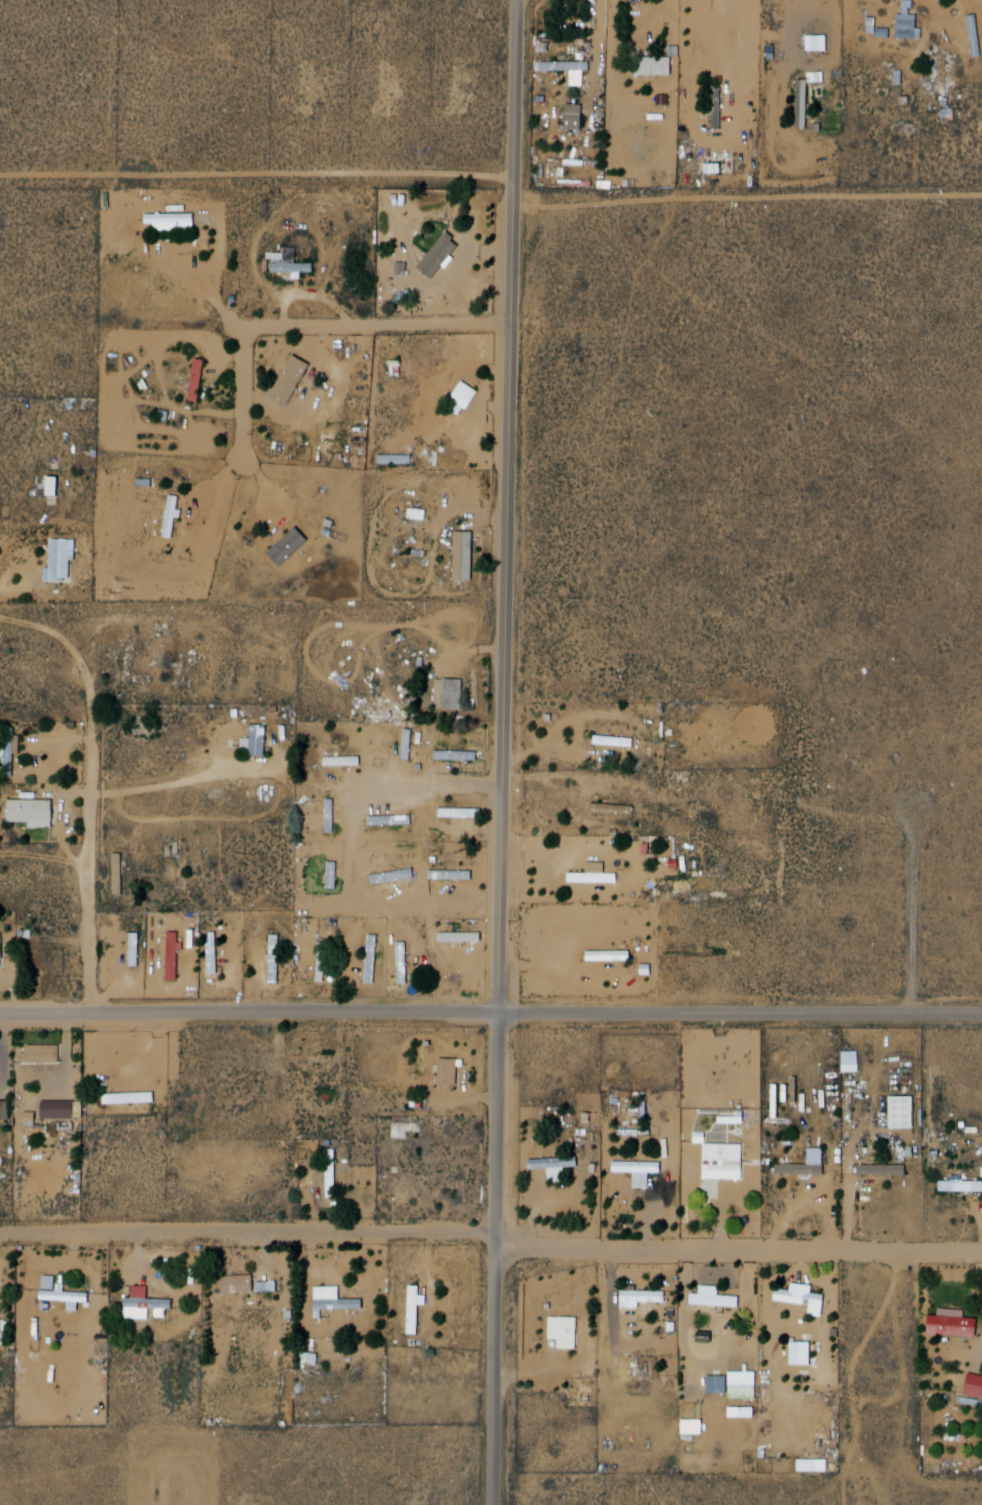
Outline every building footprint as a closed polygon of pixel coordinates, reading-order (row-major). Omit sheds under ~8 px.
[(899,37),(918,38),(919,15),(911,15),(912,8),(915,8),(915,3),(906,3),(906,14),(900,13),(899,37)] [(978,13),(981,34),(981,56),(976,57),(968,15),(978,13)] [(635,57),(675,57),(675,76),(635,77),(635,57)] [(544,62),(544,73),(574,72),(574,85),(587,85),(587,72),(593,71),(593,61),(544,62)] [(794,129),(805,129),(805,80),(794,80),(794,129)] [(801,127),(811,127),(811,80),(802,80),(801,127)] [(715,127),(725,127),(724,87),(715,87),(715,127)] [(579,132),(579,104),(563,104),(563,132),(579,132)] [(150,215),(150,224),(158,224),(158,230),(198,229),(198,214),(150,215)] [(422,267),(435,277),(443,266),(447,269),(455,259),(451,255),(458,246),(446,236),(422,267)] [(275,271),(298,272),(298,277),(305,278),(305,273),(320,274),(320,262),(276,260),(275,271)] [(274,395),(291,404),(312,365),(295,356),(274,395)] [(193,401),(202,402),(210,360),(201,358),(193,401)] [(187,401),(197,402),(201,360),(191,359),(187,401)] [(457,411),(463,415),(468,408),(471,410),(483,394),(467,382),(454,400),(461,405),(457,411)] [(383,455),(383,464),(417,464),(417,455),(383,455)] [(45,496),(54,496),(54,477),(45,477),(45,496)] [(166,536),(176,538),(178,517),(184,518),(185,511),(181,511),(183,496),(172,494),(166,536)] [(163,538),(174,538),(174,495),(163,495),(163,538)] [(272,553),(285,567),(313,542),(300,528),(272,553)] [(458,531),(476,531),(476,580),(458,580),(458,531)] [(54,540),(81,540),(81,561),(75,561),(74,579),(53,579),(54,540)] [(447,679),(466,679),(466,708),(447,708),(447,679)] [(368,709),(368,721),(417,720),(417,708),(368,709)] [(254,725),(270,725),(270,756),(254,756),(254,746),(247,746),(247,740),(254,740),(254,725)] [(2,729),(16,729),(18,776),(3,776),(2,729)] [(406,731),(416,731),(417,759),(407,760),(406,731)] [(598,734),(597,743),(635,749),(636,740),(598,734)] [(437,751),(437,761),(478,761),(478,752),(437,751)] [(327,757),(327,767),(363,766),(363,756),(327,757)] [(668,773),(668,791),(687,791),(687,781),(681,781),(681,773),(668,773)] [(11,800),(11,821),(41,821),(41,828),(55,828),(55,800),(11,800)] [(331,800),(323,800),(323,833),(331,833),(331,800)] [(372,816),(372,824),(415,823),(414,816),(392,817),(392,808),(381,808),(381,815),(372,816)] [(445,809),(445,816),(485,816),(485,808),(445,809)] [(118,893),(127,893),(126,856),(117,856),(118,893)] [(330,890),(339,891),(340,863),(331,862),(330,890)] [(334,863),(325,863),(325,890),(334,890),(334,863)] [(378,876),(380,886),(419,878),(417,868),(378,876)] [(435,870),(434,878),(477,879),(477,871),(435,870)] [(570,880),(619,882),(619,874),(570,872),(570,880)] [(208,933),(219,932),(224,973),(213,975),(208,933)] [(442,932),(442,941),(485,941),(485,932),(442,932)] [(132,933),(143,933),(143,966),(132,966),(132,933)] [(172,979),(181,979),(181,950),(185,950),(185,943),(181,943),(181,933),(172,933),(172,979)] [(364,984),(373,984),(373,935),(364,935),(364,984)] [(367,983),(378,984),(382,936),(372,935),(367,983)] [(274,937),(286,937),(285,983),(273,982),(274,937)] [(400,943),(410,942),(413,985),(403,986),(400,943)] [(396,984),(405,984),(405,945),(396,945),(396,984)] [(591,950),(591,958),(633,957),(632,950),(591,950)] [(21,1051),(29,1050),(29,1044),(64,1044),(65,1064),(22,1064),(21,1051)] [(839,1052),(839,1073),(855,1073),(855,1052),(839,1052)] [(442,1058),(460,1058),(460,1061),(465,1061),(465,1064),(457,1064),(458,1082),(443,1083),(442,1073),(439,1074),(438,1062),(443,1062),(442,1058)] [(106,1095),(106,1104),(158,1101),(157,1092),(106,1095)] [(911,1098),(887,1098),(887,1130),(911,1130),(911,1098)] [(46,1101),(46,1119),(84,1118),(84,1100),(46,1101)] [(708,1144),(747,1145),(746,1179),(707,1179),(708,1144)] [(329,1148),(338,1148),(338,1195),(329,1195),(329,1148)] [(533,1161),(535,1169),(552,1167),(554,1179),(570,1176),(568,1168),(581,1166),(579,1154),(533,1161)] [(617,1162),(666,1161),(666,1175),(653,1175),(653,1189),(639,1189),(638,1171),(617,1171),(617,1162)] [(781,1165),(781,1175),(829,1176),(829,1166),(781,1165)] [(864,1166),(864,1176),(909,1177),(909,1167),(864,1166)] [(943,1191),(981,1193),(981,1181),(944,1179),(943,1191)] [(227,1278),(228,1297),(256,1295),(254,1276),(227,1278)] [(46,1298),(73,1301),(73,1308),(80,1309),(81,1301),(90,1302),(90,1306),(93,1306),(95,1291),(69,1289),(70,1284),(61,1283),(60,1292),(46,1290),(46,1298)] [(781,1285),(780,1298),(827,1305),(829,1292),(781,1285)] [(316,1287),(342,1286),(343,1301),(365,1300),(366,1308),(325,1309),(326,1319),(317,1319),(316,1287)] [(410,1286),(422,1286),(422,1296),(430,1296),(430,1304),(420,1304),(421,1332),(410,1332),(410,1286)] [(693,1293),(704,1294),(704,1287),(721,1287),(721,1295),(742,1296),(742,1307),(693,1305),(693,1293)] [(627,1291),(626,1308),(642,1308),(642,1302),(668,1302),(668,1292),(627,1291)] [(127,1297),(136,1297),(137,1292),(142,1292),(142,1297),(176,1298),(175,1310),(126,1308),(127,1297)] [(933,1315),(943,1316),(944,1309),(969,1311),(968,1318),(981,1319),(979,1337),(931,1333),(933,1315)] [(552,1320),(579,1319),(579,1348),(562,1349),(562,1339),(552,1339),(552,1320)] [(968,1374),(963,1393),(981,1398),(981,1396),(981,1378),(968,1374)] [(723,1394),(723,1377),(706,1377),(706,1394),(723,1394)]
